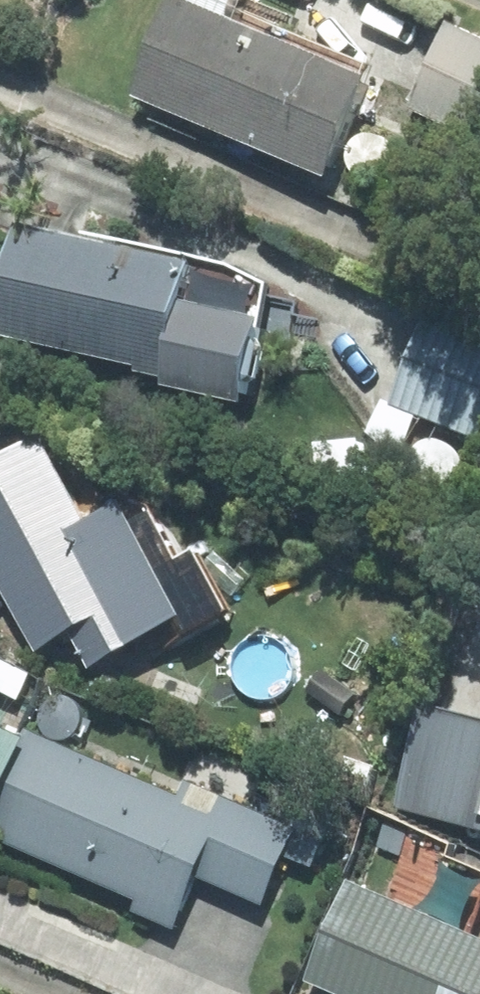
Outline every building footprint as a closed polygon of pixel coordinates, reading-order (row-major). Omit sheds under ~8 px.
[(158,96),(359,180),(403,76),(265,19),(273,0),(198,0),(158,96)] [(365,21),(411,41),(423,10),(399,0),(374,0),(365,21)] [(424,107),(479,135),(479,28),(465,21),(424,107)] [(19,338),(158,365),(157,369),(190,376),(188,384),(278,402),(294,317),(290,315),(297,283),(254,263),(42,222),(19,338)] [(479,433),(479,327),(437,310),(402,404),(479,433)] [(63,434),(0,467),(0,605),(23,593),(54,653),(88,634),(106,668),(209,616),(150,502),(110,524),(63,434)] [(16,656),(1,687),(35,703),(49,673),(16,656)] [(317,694),(346,716),(362,694),(333,673),(317,694)] [(5,844),(8,837),(48,738),(0,719),(0,842),(5,844)] [(156,897),(150,913),(190,929),(211,876),(281,904),(311,829),(202,784),(196,799),(48,738),(8,837),(156,897)] [(360,993),(479,993),(479,926),(375,879),(330,981),(360,993)]
